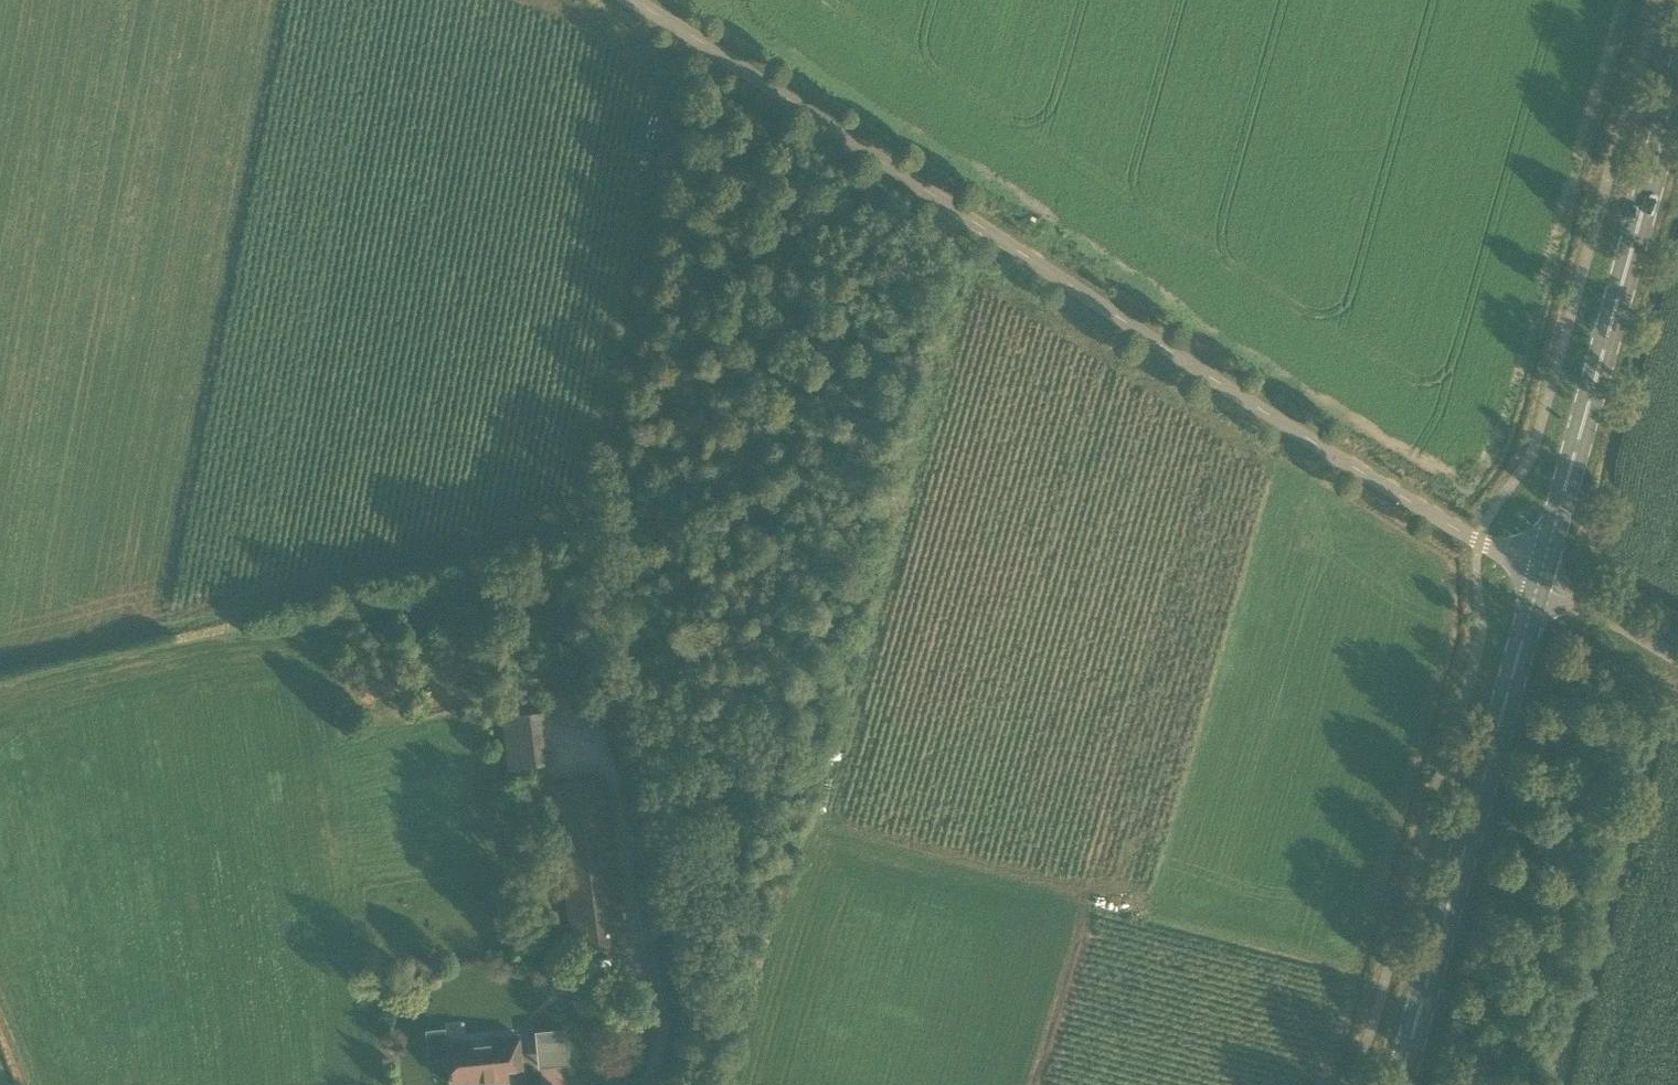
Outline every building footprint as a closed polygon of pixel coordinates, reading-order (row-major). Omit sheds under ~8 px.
[(501,717),(508,770),(550,765),(543,712),(501,717)] [(625,943),(604,778),(551,785),(571,950),(625,943)] [(446,1029),(426,1030),(429,1062),(448,1060),(448,1062),(450,1084),(484,1081),(484,1084),(507,1083),(506,1070),(521,1069),(519,1047),(518,1035),(492,1038),(493,1046),(471,1048),(470,1038),(447,1041),(446,1029)] [(564,1048),(566,1048),(564,1031),(536,1033),(538,1045),(564,1043),(564,1048)]
